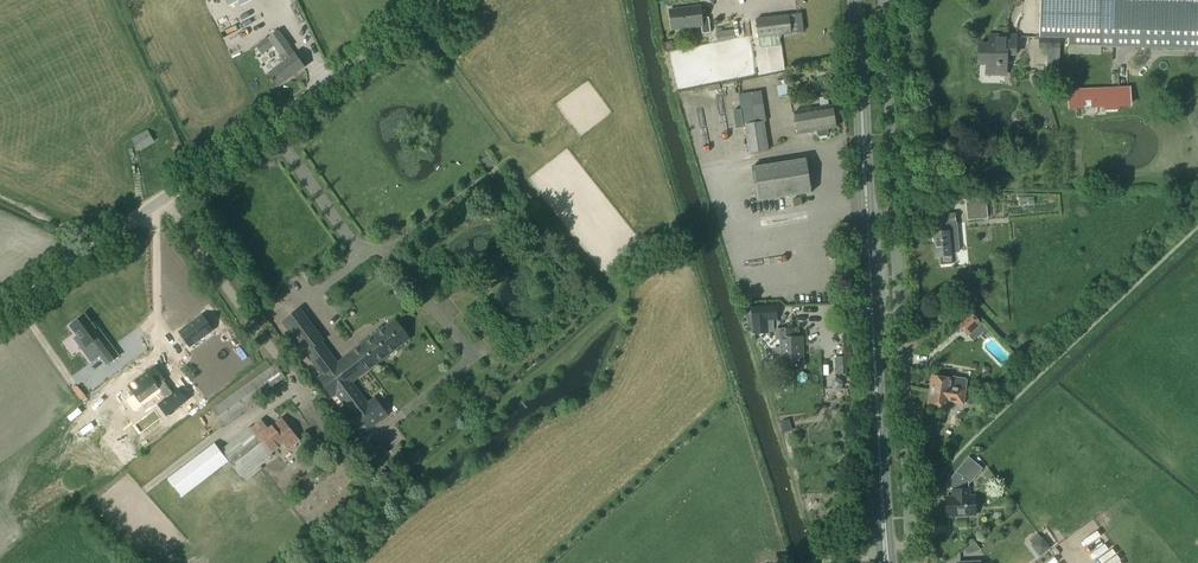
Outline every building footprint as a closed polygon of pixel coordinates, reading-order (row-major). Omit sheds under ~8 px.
[(1040,38),(1069,39),(1069,46),(1197,50),(1197,0),(1041,0),(1040,38)] [(703,34),(710,33),(708,19),(702,19),(700,7),(670,11),(672,30),(702,27),(703,34)] [(758,38),(791,34),(788,16),(756,20),(758,38)] [(279,32),(269,39),(286,62),(276,69),(269,74),(278,87),(304,68),(295,55),(279,32)] [(1015,55),(1015,37),(997,37),(997,46),(979,46),(979,65),(987,65),(987,75),(1005,75),(1005,55),(1015,55)] [(670,43),(665,44),(667,51),(673,49),(672,44),(670,43)] [(1048,49),(1047,60),(1059,61),(1059,49),(1048,49)] [(795,83),(799,77),(794,73),(790,79),(795,83)] [(1059,85),(1059,74),(1049,74),(1049,85),(1059,85)] [(1129,90),(1069,92),(1070,108),(1082,107),(1082,95),(1093,95),(1093,108),(1130,106),(1129,90)] [(763,104),(753,106),(756,124),(763,123),(766,123),(763,104)] [(798,135),(816,132),(817,136),(819,137),(826,136),(828,134),(827,130),(835,129),(832,107),(795,113),(798,135)] [(745,126),(750,154),(768,151),(763,123),(756,124),(745,126)] [(138,151),(154,142),(148,132),(132,141),(138,151)] [(757,202),(811,193),(806,160),(752,169),(757,202)] [(792,201),(793,204),(794,208),(802,206),(800,199),(792,201)] [(987,218),(986,210),(967,212),(968,220),(987,218)] [(940,233),(934,233),(934,238),(935,243),(936,258),(940,258),(941,265),(952,264),(951,253),(959,252),(956,224),(955,215),(937,216),(938,224),(938,225),(940,225),(940,233)] [(760,321),(777,321),(776,306),(759,307),(760,321)] [(319,378),(333,397),(337,394),(353,416),(351,417),(364,433),(388,415),(375,399),(366,406),(349,382),(374,363),(376,365),(382,360),(379,355),(370,362),(361,349),(338,367),(320,344),(324,341),(300,310),(283,323),(323,375),(319,378)] [(969,337),(981,325),(969,313),(957,325),(969,337)] [(85,316),(70,327),(78,337),(75,339),(92,362),(100,356),(107,365),(119,357),(98,329),(96,330),(92,325),(85,316)] [(203,316),(180,333),(190,347),(213,331),(203,316)] [(361,349),(370,362),(379,355),(382,360),(389,355),(387,353),(396,346),(398,348),(410,339),(396,320),(361,346),(363,348),(361,349)] [(782,368),(803,367),(801,338),(792,339),(792,330),(776,331),(776,340),(780,339),(782,368)] [(140,376),(129,384),(141,401),(161,387),(168,397),(159,403),(167,414),(188,399),(180,388),(174,392),(164,379),(166,378),(156,364),(148,370),(149,371),(141,377),(140,376)] [(212,409),(224,426),(267,395),(265,391),(284,377),(275,365),(212,409)] [(951,380),(933,377),(931,392),(964,397),(966,389),(965,389),(966,382),(965,380),(952,378),(951,380)] [(963,406),(964,397),(931,392),(929,407),(947,411),(947,403),(963,406)] [(289,449),(299,441),(282,421),(268,431),(261,422),(223,451),(242,476),(272,454),(272,455),(286,445),(289,449)] [(396,462),(381,441),(368,450),(383,471),(396,462)] [(953,497),(945,498),(946,516),(975,515),(974,496),(969,496),(968,481),(970,481),(981,468),(967,457),(953,475),(960,481),(957,484),(957,490),(952,490),(952,492),(953,492),(953,497)] [(988,469),(983,476),(987,479),(991,480),(995,477),(988,469)] [(1040,536),(1026,547),(1018,553),(1025,562),(1034,562),(1037,561),(1051,551),(1040,536)]
